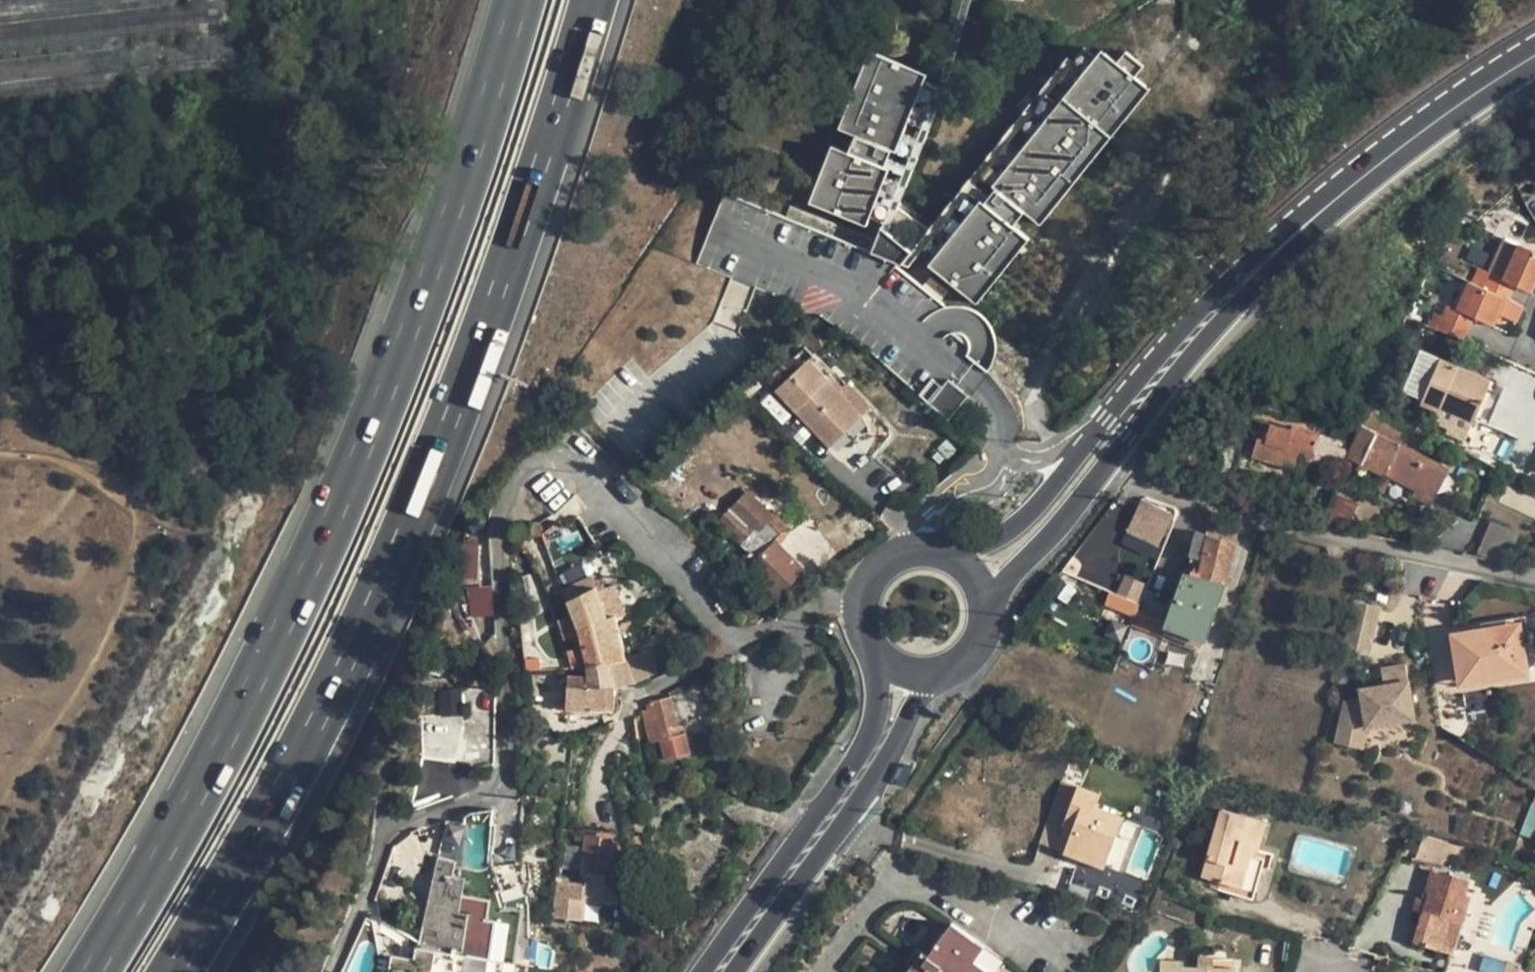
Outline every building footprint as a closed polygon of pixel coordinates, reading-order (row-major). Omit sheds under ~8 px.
[(1012,223),(981,198),(1095,54),(1083,45),(1072,59),(1067,54),(1030,101),(1023,110),(916,244),(934,258),(972,210),(1002,235),(1012,223)] [(934,258),(928,265),(976,303),(1029,237),(1013,224),(1025,210),(1041,222),(1149,85),(1134,74),(1143,62),(1125,48),(1116,59),(1101,47),(981,198),(1012,223),(1002,235),(972,210),(934,258)] [(831,143),(808,202),(866,225),(869,216),(889,166),(881,163),(887,146),(896,149),(924,79),(927,70),(869,48),(838,126),(855,133),(848,150),(831,143)] [(889,166),(869,216),(890,225),(938,104),(931,102),(938,85),(924,79),(896,149),(887,146),(881,163),(889,166)] [(1016,104),(1023,110),(1030,101),(1023,95),(1016,104)] [(911,252),(881,227),(871,252),(901,264),(911,252)] [(1482,285),(1507,296),(1513,282),(1531,290),(1534,279),(1534,251),(1517,243),(1517,244),(1503,238),(1489,270),(1482,285)] [(1478,265),(1471,281),(1482,285),(1489,270),(1478,265)] [(1448,305),(1438,329),(1464,339),(1474,315),(1494,323),(1498,312),(1517,319),(1524,303),(1507,296),(1482,285),(1471,281),(1469,280),(1457,308),(1448,305)] [(766,378),(778,390),(810,359),(798,347),(766,378)] [(1442,405),(1476,418),(1492,379),(1430,353),(1421,376),(1433,381),(1424,402),(1441,409),(1442,405)] [(778,390),(832,446),(864,414),(840,389),(810,359),(778,390)] [(912,392),(946,423),(967,397),(947,381),(941,388),(925,376),(912,392)] [(840,389),(864,414),(874,405),(849,380),(840,389)] [(769,393),(760,402),(782,424),(791,415),(769,393)] [(1466,441),(1476,418),(1442,405),(1441,409),(1440,411),(1455,417),(1449,432),(1466,441)] [(1362,426),(1450,468),(1455,458),(1376,420),(1380,414),(1369,409),(1362,426)] [(1517,439),(1476,418),(1466,441),(1507,460),(1517,439)] [(1264,420),(1253,454),(1298,467),(1302,454),(1322,459),(1321,462),(1336,467),(1341,446),(1349,448),(1354,429),(1335,424),(1332,437),(1296,427),(1295,431),(1264,420)] [(1362,426),(1349,457),(1417,490),(1435,499),(1450,468),(1362,426)] [(1392,478),(1386,475),(1378,490),(1384,493),(1392,478)] [(740,559),(749,568),(768,588),(784,572),(792,581),(805,569),(777,540),(784,533),(770,520),(776,513),(748,490),(721,521),(743,540),(741,542),(754,555),(750,559),(745,553),(740,559)] [(1432,505),(1435,499),(1417,490),(1414,496),(1432,505)] [(1358,502),(1335,492),(1325,516),(1348,525),(1358,502)] [(1363,500),(1359,504),(1359,510),(1361,516),(1366,519),(1372,519),(1377,517),(1381,512),(1381,506),(1379,501),(1374,498),(1368,497),(1363,500)] [(1142,498),(1128,529),(1157,542),(1171,510),(1142,498)] [(776,513),(770,520),(784,533),(790,528),(776,513)] [(1493,521),(1481,555),(1508,561),(1517,535),(1493,521)] [(1203,556),(1198,572),(1227,581),(1237,539),(1197,529),(1190,553),(1203,556)] [(1124,535),(1120,546),(1157,559),(1161,549),(1124,535)] [(492,616),(492,584),(480,585),(478,537),(463,538),(465,616),(492,616)] [(1170,619),(1168,623),(1206,638),(1227,581),(1198,572),(1188,569),(1170,619)] [(768,588),(776,597),(792,581),(784,572),(768,588)] [(1116,572),(1109,589),(1111,590),(1140,602),(1147,585),(1116,572)] [(567,601),(582,647),(622,638),(615,615),(609,616),(596,586),(567,601)] [(1140,602),(1111,590),(1106,604),(1134,615),(1138,607),(1140,602)] [(1354,612),(1380,618),(1383,600),(1359,594),(1354,612)] [(1170,619),(1138,607),(1134,615),(1131,622),(1164,633),(1168,623),(1170,619)] [(1380,618),(1354,612),(1347,644),(1372,650),(1380,618)] [(1164,633),(1163,635),(1201,651),(1206,638),(1168,623),(1164,633)] [(1523,623),(1482,629),(1483,637),(1524,631),(1527,653),(1533,652),(1528,623),(1523,623)] [(1483,637),(1454,641),(1461,687),(1491,682),(1492,690),(1531,684),(1527,653),(1524,631),(1483,637)] [(582,647),(588,664),(607,661),(627,660),(622,638),(582,647)] [(1447,648),(1429,653),(1437,684),(1455,679),(1447,648)] [(607,661),(617,687),(632,682),(627,660),(607,661)] [(570,674),(568,709),(576,709),(578,709),(615,708),(617,687),(607,661),(588,664),(588,675),(570,674)] [(1407,668),(1383,671),(1385,688),(1386,693),(1374,695),(1373,690),(1362,692),(1362,701),(1347,703),(1337,746),(1364,752),(1364,749),(1369,728),(1413,721),(1415,721),(1407,668)] [(1461,687),(1462,694),(1492,690),(1491,682),(1461,687)] [(650,707),(653,741),(660,740),(665,762),(693,756),(687,733),(682,734),(674,736),(672,726),(680,725),(672,696),(651,701),(652,706),(650,707)] [(653,741),(650,707),(642,710),(651,741),(653,741)] [(672,726),(674,736),(682,734),(680,725),(672,726)] [(1075,822),(1063,852),(1105,868),(1124,817),(1096,805),(1100,793),(1079,785),(1066,818),(1075,822)] [(1222,807),(1203,874),(1214,877),(1242,885),(1252,855),(1257,856),(1268,820),(1222,807)] [(572,881),(567,914),(578,916),(581,898),(617,903),(621,876),(622,864),(614,863),(618,832),(588,828),(579,881),(572,881)] [(1447,868),(1455,840),(1423,831),(1415,859),(1447,868)] [(1242,885),(1214,877),(1211,886),(1253,898),(1264,858),(1257,856),(1252,855),(1242,885)] [(435,873),(449,859),(438,856),(435,873)] [(478,935),(497,938),(503,910),(497,889),(502,887),(497,867),(473,868),(455,866),(456,861),(449,859),(435,873),(421,946),(417,971),(485,971),(487,959),(474,955),(478,935)] [(1429,891),(1413,941),(1441,949),(1450,920),(1462,924),(1471,894),(1465,892),(1470,877),(1447,871),(1446,872),(1432,869),(1425,889),(1429,891)] [(621,876),(617,903),(632,905),(636,878),(621,876)] [(555,879),(552,912),(567,914),(572,881),(555,879)] [(1450,920),(1441,949),(1454,953),(1462,924),(1450,920)] [(916,971),(998,971),(1007,960),(952,921),(928,955),(922,951),(910,966),(917,971),(916,971)] [(421,946),(418,947),(416,957),(394,954),(390,971),(417,971),(421,946)] [(1201,957),(1201,965),(1213,965),(1213,957),(1201,957)] [(1234,966),(1213,965),(1201,965),(1186,964),(1186,961),(1165,960),(1164,971),(1234,971),(1234,966)]
